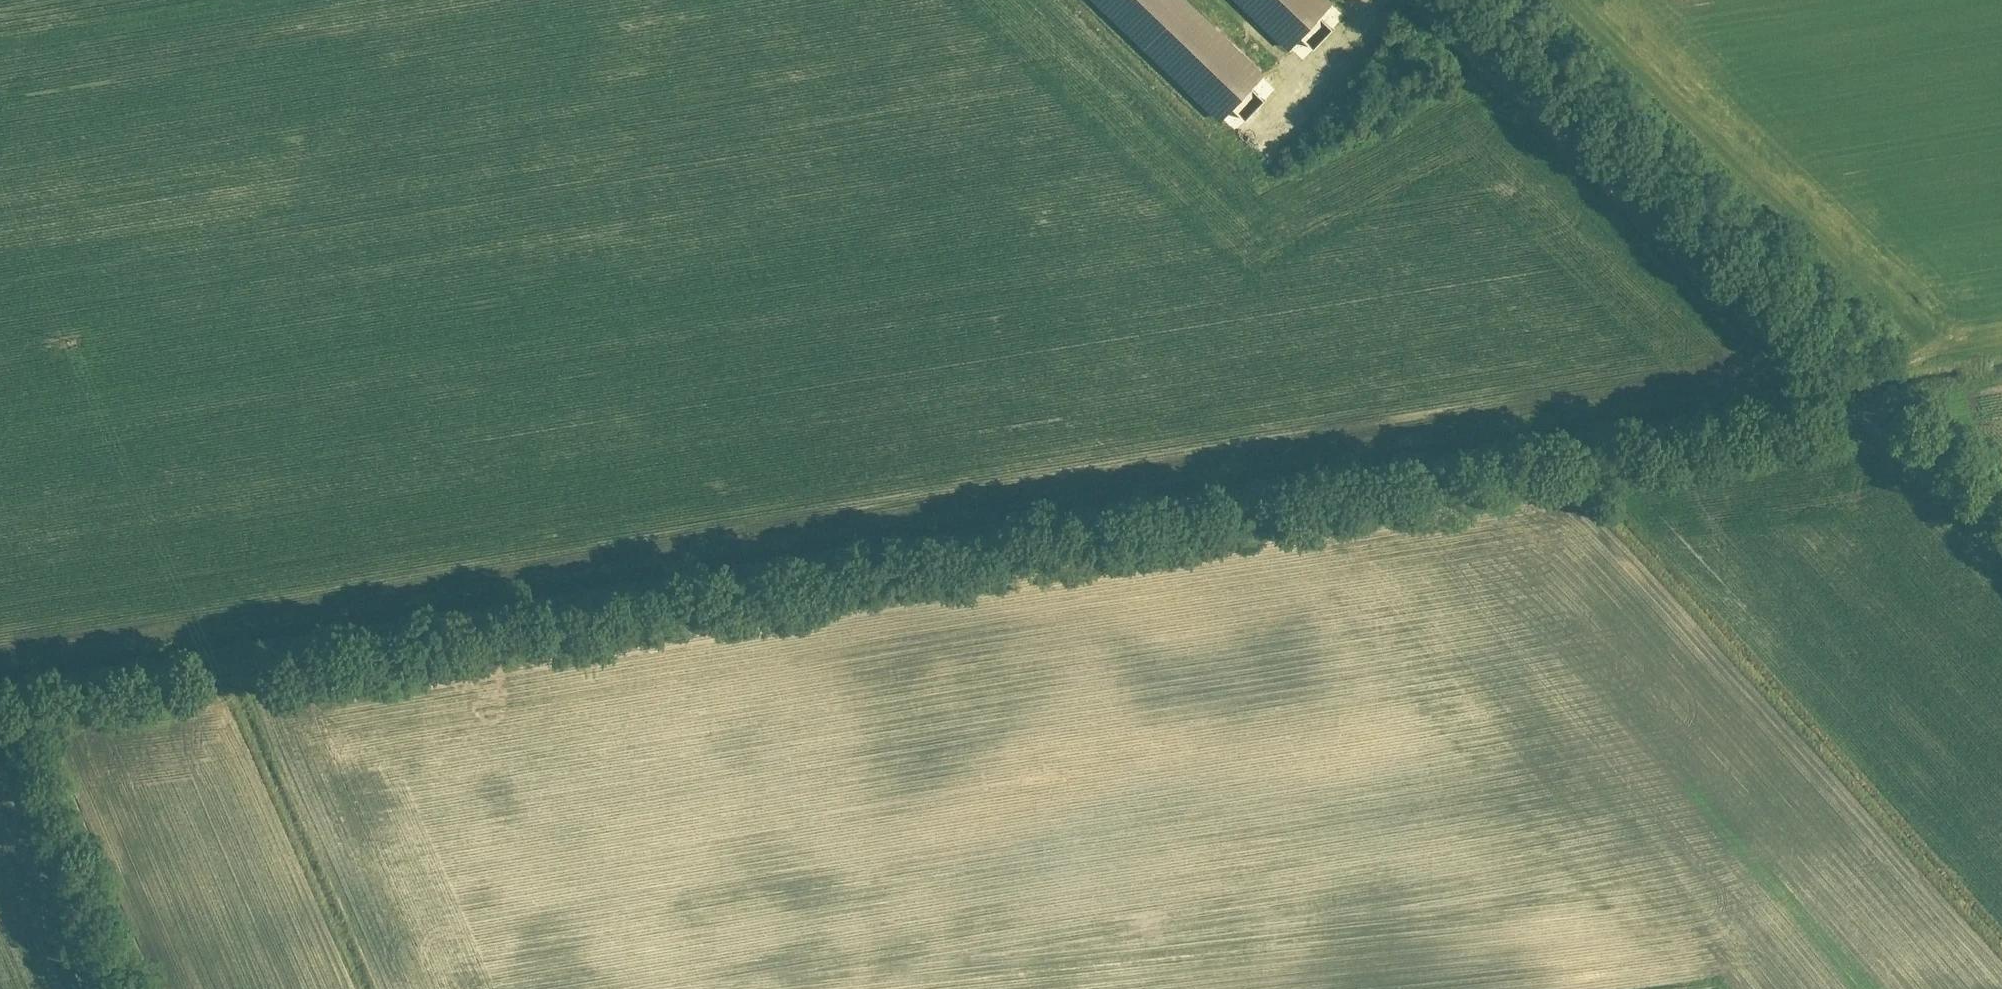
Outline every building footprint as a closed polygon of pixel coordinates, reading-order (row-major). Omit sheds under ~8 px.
[(1219,126),(1231,113),(1243,125),(1261,106),(1248,93),(1265,76),(1185,0),(1087,0),(1219,126)] [(1287,55),(1299,42),(1312,55),(1332,34),(1319,22),(1333,8),(1325,0),(1230,0),(1287,55)]
